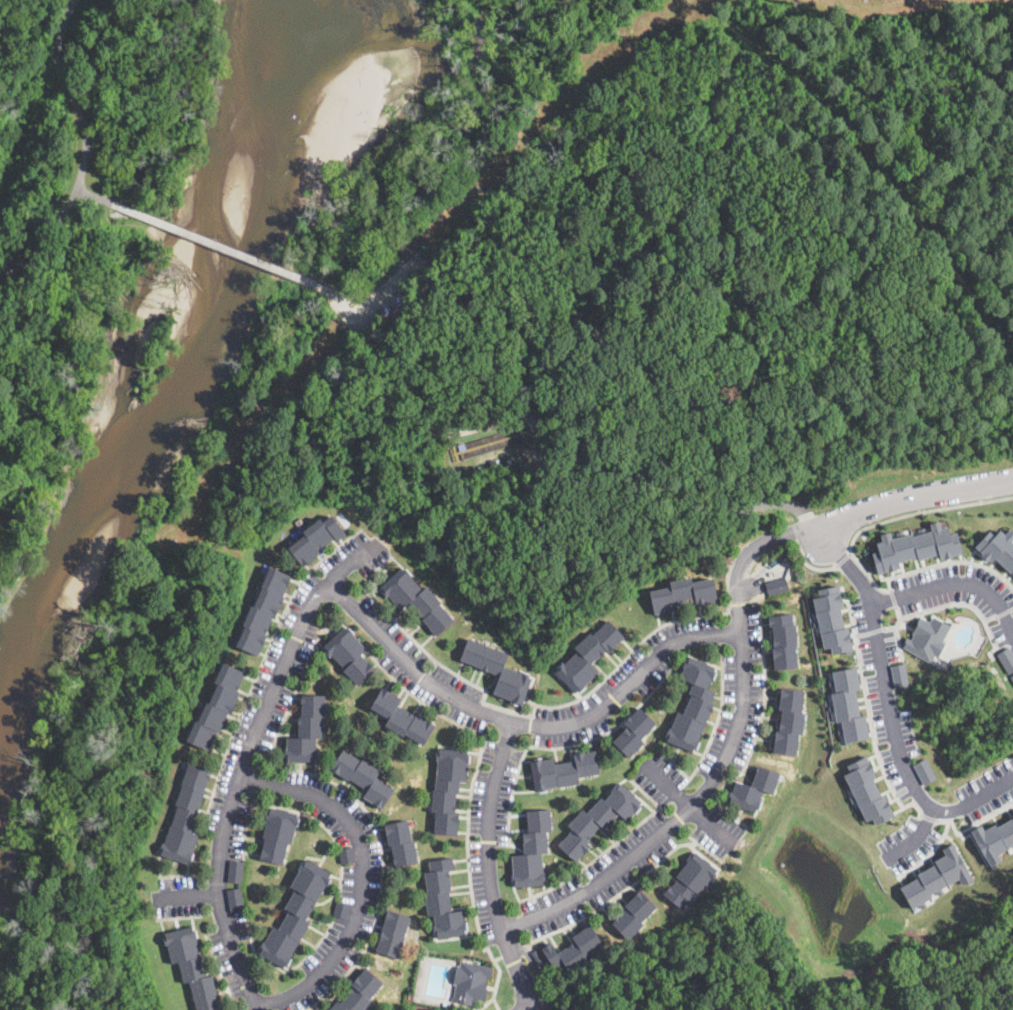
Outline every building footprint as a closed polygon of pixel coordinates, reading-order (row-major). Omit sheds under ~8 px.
[(331,515),(346,534),(337,541),(333,537),(317,549),(320,553),(303,567),(289,549),(306,536),(302,531),(320,517),(323,522),(331,515)] [(940,520),(942,526),(947,525),(950,534),(957,532),(962,552),(953,554),(953,557),(944,559),(944,558),(941,559),(939,553),(918,559),(918,556),(898,561),(900,566),(896,567),(897,569),(888,572),(887,569),(877,572),(876,570),(873,571),(872,565),(876,564),(872,552),(879,550),(877,542),(882,541),(880,533),(890,530),(892,537),(898,536),(897,532),(903,530),(904,534),(912,532),(913,535),(920,533),(918,529),(924,527),(925,531),(932,530),(930,522),(940,520)] [(1010,528),(1012,531),(1012,538),(1012,539),(1012,540),(1012,570),(1011,572),(995,557),(991,562),(989,559),(987,560),(981,554),(982,553),(975,545),(989,530),(995,536),(1001,529),(1005,534),(1010,528)] [(410,576),(422,589),(427,585),(442,603),(441,604),(455,620),(437,636),(422,619),(423,618),(410,602),(401,610),(388,596),(387,597),(381,590),(383,589),(380,586),(403,565),(411,575),(410,576)] [(283,601),(278,613),(276,616),(274,615),(265,635),(268,636),(260,655),(237,646),(246,626),(243,625),(252,604),(255,605),(263,587),(262,586),(270,566),(291,575),(283,595),(285,596),(283,601)] [(713,580),(718,602),(697,607),(696,602),(676,607),(676,610),(655,615),(649,592),(670,587),(669,583),(691,578),(692,582),(713,577),(713,580)] [(788,591),(767,596),(764,582),(785,577),(788,591)] [(844,627),(847,626),(852,649),(851,649),(851,653),(845,654),(845,650),(832,653),(830,646),(824,647),(819,626),(814,627),(813,620),(817,619),(812,597),(819,596),(818,589),(838,584),(843,607),(839,608),(844,627)] [(793,623),(793,624),(795,624),(798,646),(795,646),(798,668),(774,671),(771,648),(774,648),(772,627),(768,628),(767,616),(792,613),(793,623)] [(933,615),(946,623),(948,620),(952,622),(942,640),(946,642),(938,656),(935,654),(930,662),(903,646),(904,645),(902,644),(907,636),(911,638),(913,634),(912,633),(920,616),(930,621),(933,615)] [(609,620),(625,638),(609,653),(607,650),(593,663),(599,671),(585,684),(587,686),(580,693),(578,691),(574,694),(555,674),(558,671),(556,669),(564,662),(565,664),(579,651),(575,647),(592,632),(594,634),(609,620)] [(377,671),(359,687),(325,649),(325,648),(323,646),(347,625),(354,633),(353,633),(367,649),(362,654),(377,671)] [(525,695),(522,704),(519,703),(518,705),(492,694),(500,675),(460,660),(469,638),(509,654),(505,666),(532,676),(525,695)] [(1009,646),(1012,653),(1012,670),(1008,673),(997,653),(1009,646)] [(712,679),(712,680),(710,679),(706,689),(714,692),(710,702),(713,703),(698,740),(699,741),(696,749),(694,748),(692,752),(665,742),(677,712),(683,714),(691,694),(689,693),(693,683),(680,678),(684,667),(682,666),(686,655),(715,667),(714,670),(716,670),(712,679)] [(238,697),(232,710),(231,713),(229,712),(220,731),(218,730),(209,750),(187,740),(197,719),(200,721),(208,704),(209,705),(220,682),(216,681),(225,662),(246,672),(236,691),(240,693),(238,697)] [(908,685),(894,687),(890,665),(904,662),(908,685)] [(860,689),(855,690),(859,715),(864,714),(869,737),(850,741),(851,743),(845,744),(843,733),(838,734),(837,728),(842,727),(841,720),(836,721),(834,710),(829,711),(828,704),(833,703),(831,692),(835,691),(834,685),(829,686),(828,679),(833,679),(832,670),(856,666),(860,689)] [(414,714),(416,715),(417,714),(435,725),(423,745),(405,734),(404,737),(385,725),(388,719),(370,708),(382,687),(402,699),(398,704),(414,714)] [(803,728),(802,733),(802,735),(798,734),(796,756),(772,753),(775,731),(778,731),(781,710),(778,710),(780,687),(803,690),(801,712),(805,713),(803,728)] [(326,695),(326,717),(323,717),(323,738),(317,738),(317,749),(320,749),(320,758),(316,758),(316,762),(286,762),(286,758),(284,758),(284,750),(287,750),(287,737),(299,737),(299,719),(300,719),(300,716),(301,716),(301,697),(303,697),(303,695),(326,695)] [(645,741),(629,758),(613,742),(628,726),(623,722),(639,706),(657,724),(643,738),(645,741)] [(471,750),(471,751),(470,763),(468,763),(466,782),(460,781),(459,792),(457,792),(455,813),(461,814),(459,836),(434,833),(436,812),(431,811),(433,790),(435,790),(438,760),(436,760),(437,751),(440,751),(440,746),(471,750)] [(343,749),(361,759),(362,759),(381,770),(377,777),(396,788),(384,808),(380,806),(364,797),(368,790),(349,779),(348,780),(331,770),(343,749)] [(596,749),(600,773),(579,777),(580,784),(558,788),(558,786),(547,789),(548,790),(539,792),(538,790),(535,790),(530,762),(533,761),(533,759),(544,757),(544,758),(554,756),(555,763),(556,763),(576,759),(575,753),(596,749)] [(881,795),(884,794),(894,815),(875,824),(872,817),(866,820),(856,800),(851,803),(848,797),(853,794),(843,773),(850,770),(847,764),(865,755),(876,777),(873,778),(881,795)] [(936,777),(923,784),(913,764),(926,757),(936,777)] [(199,817),(195,828),(194,833),(198,835),(192,853),(194,854),(192,862),(189,861),(188,864),(161,856),(162,852),(160,851),(163,842),(165,843),(171,825),(172,825),(179,804),(177,804),(189,763),(211,770),(205,790),(206,791),(199,812),(200,813),(199,817)] [(779,773),(775,787),(773,794),(762,791),(759,800),(761,801),(758,810),(756,809),(755,813),(726,804),(730,791),(732,792),(735,781),(751,786),(757,766),(779,773)] [(631,791),(645,804),(636,813),(634,812),(627,820),(620,813),(605,830),(600,825),(587,840),(592,845),(576,862),(559,846),(573,830),(569,825),(584,809),(588,813),(603,797),(605,799),(621,782),(631,791)] [(270,807),(298,812),(299,813),(298,816),(300,817),(299,827),(296,826),(293,844),(288,843),(284,865),(261,861),(266,837),(263,837),(267,819),(264,818),(265,810),(270,810),(270,807)] [(551,810),(550,830),(548,830),(547,854),(543,854),(542,885),(513,885),(513,854),(524,854),(524,832),(527,832),(527,810),(551,810)] [(997,826),(1012,816),(1012,845),(997,853),(1001,859),(996,862),(998,865),(993,868),(986,855),(985,856),(971,829),(981,824),(984,829),(995,823),(997,826)] [(408,819),(413,841),(414,840),(418,862),(396,867),(395,863),(394,864),(393,859),(394,858),(391,844),(388,845),(388,841),(384,824),(408,819)] [(953,842),(958,852),(959,852),(974,881),(968,884),(967,880),(962,883),(959,878),(942,887),(944,892),(939,895),(936,890),(930,893),(932,896),(925,900),(927,905),(921,908),(919,904),(911,908),(900,886),(919,876),(917,873),(936,863),(934,860),(945,854),(942,848),(953,842)] [(346,863),(342,863),(339,850),(344,849),(354,847),(357,860),(346,863)] [(716,876),(712,881),(711,880),(699,895),(698,894),(691,902),(689,901),(682,910),(663,894),(670,885),(672,888),(679,880),(675,877),(687,861),(695,851),(718,870),(715,874),(717,875),(716,876)] [(452,910),(462,909),(464,922),(466,921),(467,930),(466,930),(467,934),(438,938),(437,934),(434,934),(433,926),(435,926),(434,915),(428,915),(425,893),(428,893),(425,872),(431,872),(429,860),(452,857),(453,868),(449,868),(452,891),(449,892),(452,910)] [(245,862),(242,883),(227,882),(230,860),(245,862)] [(307,860),(318,866),(332,873),(330,877),(332,878),(328,886),(326,885),(308,919),(308,920),(311,922),(291,959),(292,959),(289,966),(286,964),(284,968),(259,955),(261,951),(257,949),(261,942),(265,944),(274,926),(280,929),(290,910),(286,908),(296,889),(292,886),(300,870),(298,869),(302,862),(305,864),(307,860)] [(243,910),(231,912),(227,890),(241,888),(245,909),(243,910)] [(644,925),(628,941),(611,924),(627,908),(625,906),(628,903),(641,890),(657,907),(642,922),(644,925)] [(351,904),(346,919),(333,915),(337,900),(351,904)] [(398,958),(397,959),(376,952),(391,910),(411,917),(404,937),(405,938),(398,958)] [(604,944),(586,955),(590,961),(569,974),(562,963),(554,969),(541,949),(546,945),(552,941),(559,952),(576,941),(573,936),(591,924),(604,944)] [(212,975),(220,1009),(197,1009),(190,981),(184,982),(179,962),(172,964),(168,945),(166,945),(164,937),(166,936),(165,933),(193,926),(194,930),(196,929),(198,938),(197,939),(200,956),(202,955),(207,976),(212,975)] [(545,964),(541,966),(532,952),(536,950),(545,964)] [(483,964),(492,966),(491,977),(487,976),(486,982),(487,982),(485,1002),(474,1000),(474,1005),(473,1005),(451,1002),(452,998),(453,998),(455,984),(454,984),(457,965),(460,965),(460,961),(483,964)] [(372,1002),(364,1009),(330,1009),(339,1000),(341,1002),(354,987),(351,985),(368,966),(385,982),(369,1000),(372,1002)]
